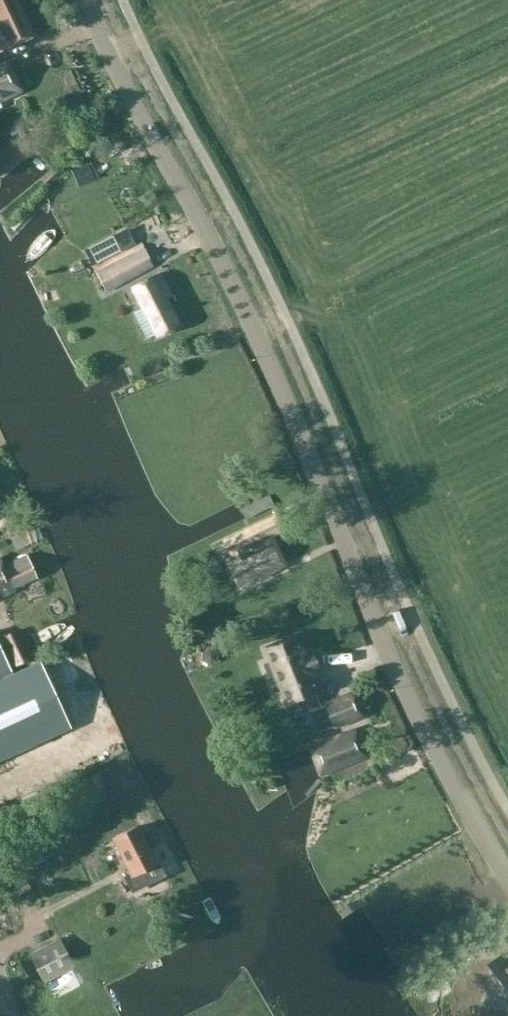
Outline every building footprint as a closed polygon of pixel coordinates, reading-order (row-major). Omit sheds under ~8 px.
[(32,37),(15,0),(0,0),(0,53),(32,37)] [(21,91),(8,64),(0,68),(0,101),(21,91)] [(113,236),(88,249),(96,264),(121,251),(113,236)] [(141,242),(93,268),(107,293),(154,267),(141,242)] [(147,340),(157,335),(157,337),(179,326),(166,300),(171,297),(160,275),(133,289),(143,308),(133,313),(147,340)] [(285,566),(274,543),(270,536),(285,529),(279,516),(251,530),(251,529),(224,542),(231,555),(236,553),(239,560),(228,565),(237,586),(264,573),(265,576),(285,566)] [(1,558),(0,558),(0,598),(16,591),(14,588),(37,577),(27,557),(6,568),(1,558)] [(32,659),(19,631),(2,638),(15,667),(32,659)] [(315,692),(317,692),(310,674),(317,671),(310,653),(302,655),(295,638),(283,643),(266,650),(270,662),(263,664),(275,695),(282,692),(287,704),(304,697),(309,711),(321,707),(315,692)] [(13,675),(0,647),(0,760),(69,728),(39,663),(13,675)] [(334,728),(362,717),(353,694),(325,705),(334,728)] [(310,748),(320,774),(365,757),(355,731),(310,748)] [(157,864),(138,827),(113,840),(132,877),(157,864)] [(30,954),(44,982),(74,967),(60,939),(30,954)]
